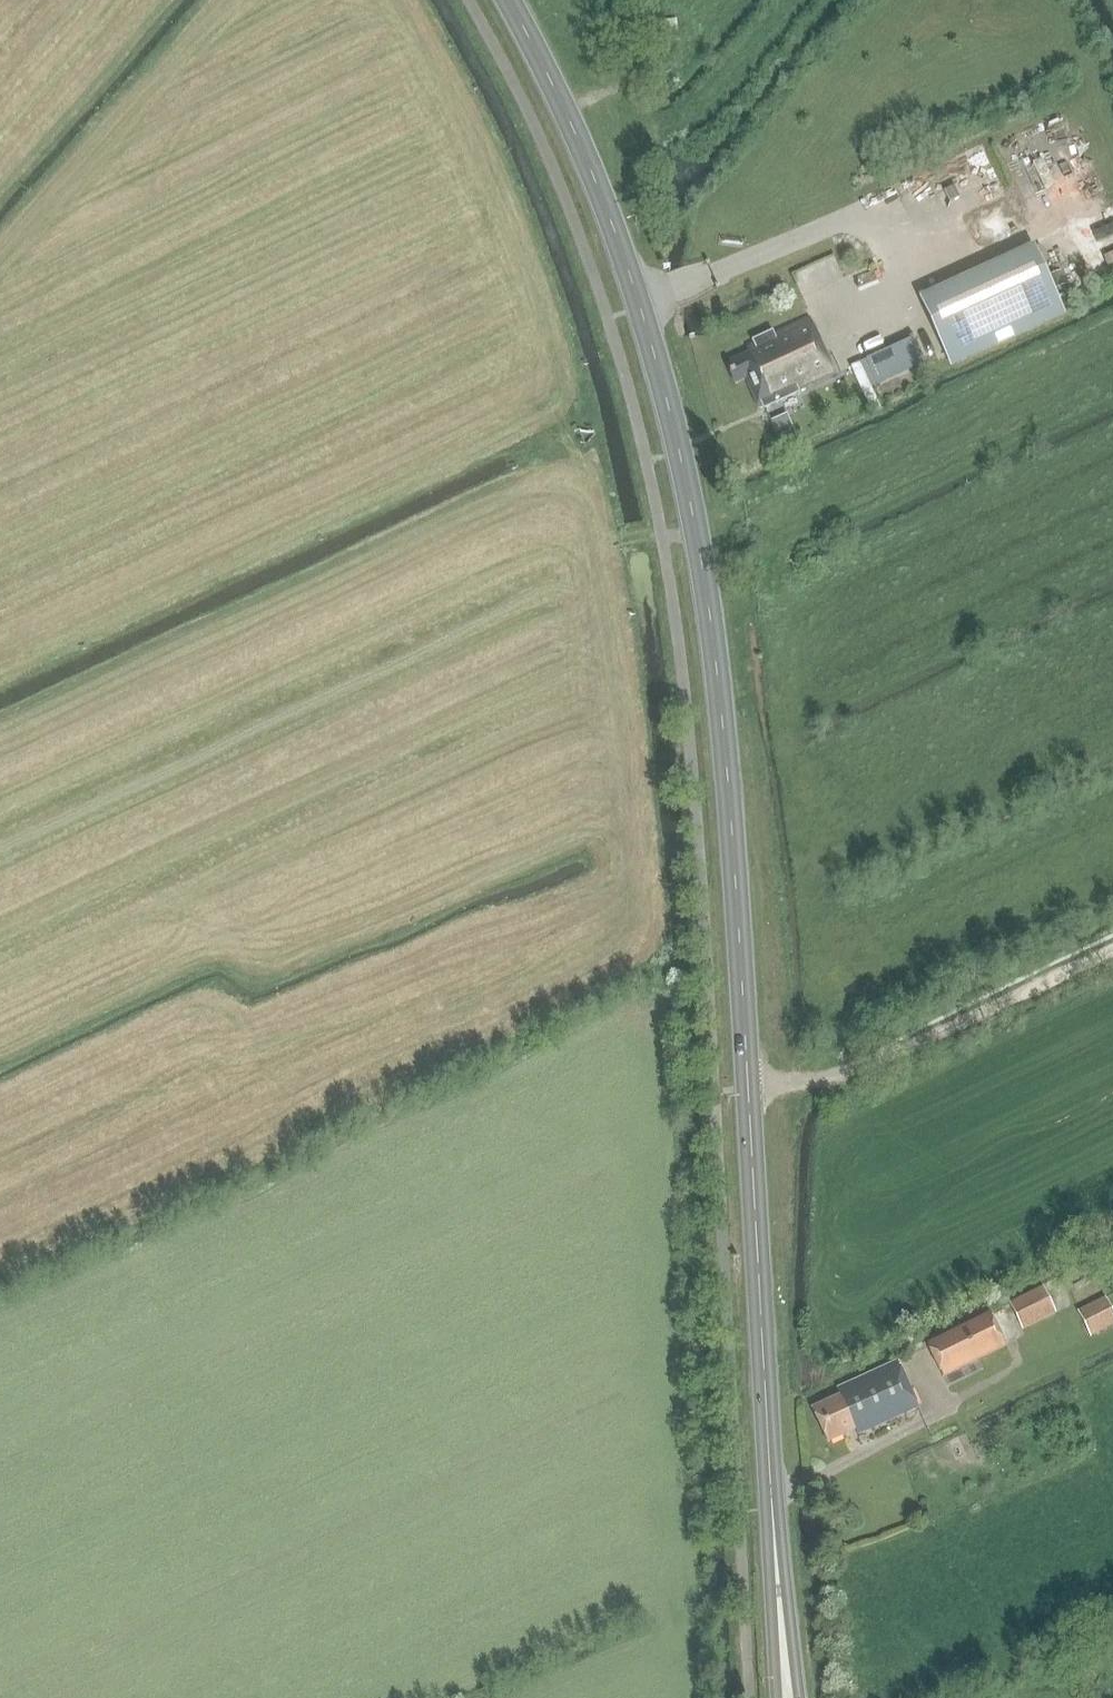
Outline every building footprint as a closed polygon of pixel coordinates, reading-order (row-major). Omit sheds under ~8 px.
[(943,191),(949,203),(959,197),(953,186),(943,191)] [(1092,259),(1112,250),(1112,205),(1076,222),(1092,259)] [(925,303),(954,364),(1062,315),(1034,254),(925,303)] [(764,405),(764,407),(834,375),(809,319),(747,347),(749,352),(726,363),(735,384),(745,379),(758,408),(764,405)] [(881,410),(870,387),(877,384),(866,360),(850,367),(872,414),(881,410)] [(1056,1313),(1042,1287),(1009,1303),(1022,1330),(1056,1313)] [(1078,1311),(1090,1337),(1112,1326),(1112,1313),(1105,1297),(1078,1311)] [(928,1344),(943,1375),(1004,1346),(989,1314),(928,1344)] [(896,1362),(837,1389),(840,1396),(812,1408),(828,1442),(855,1429),(857,1435),(918,1407),(896,1362)]
